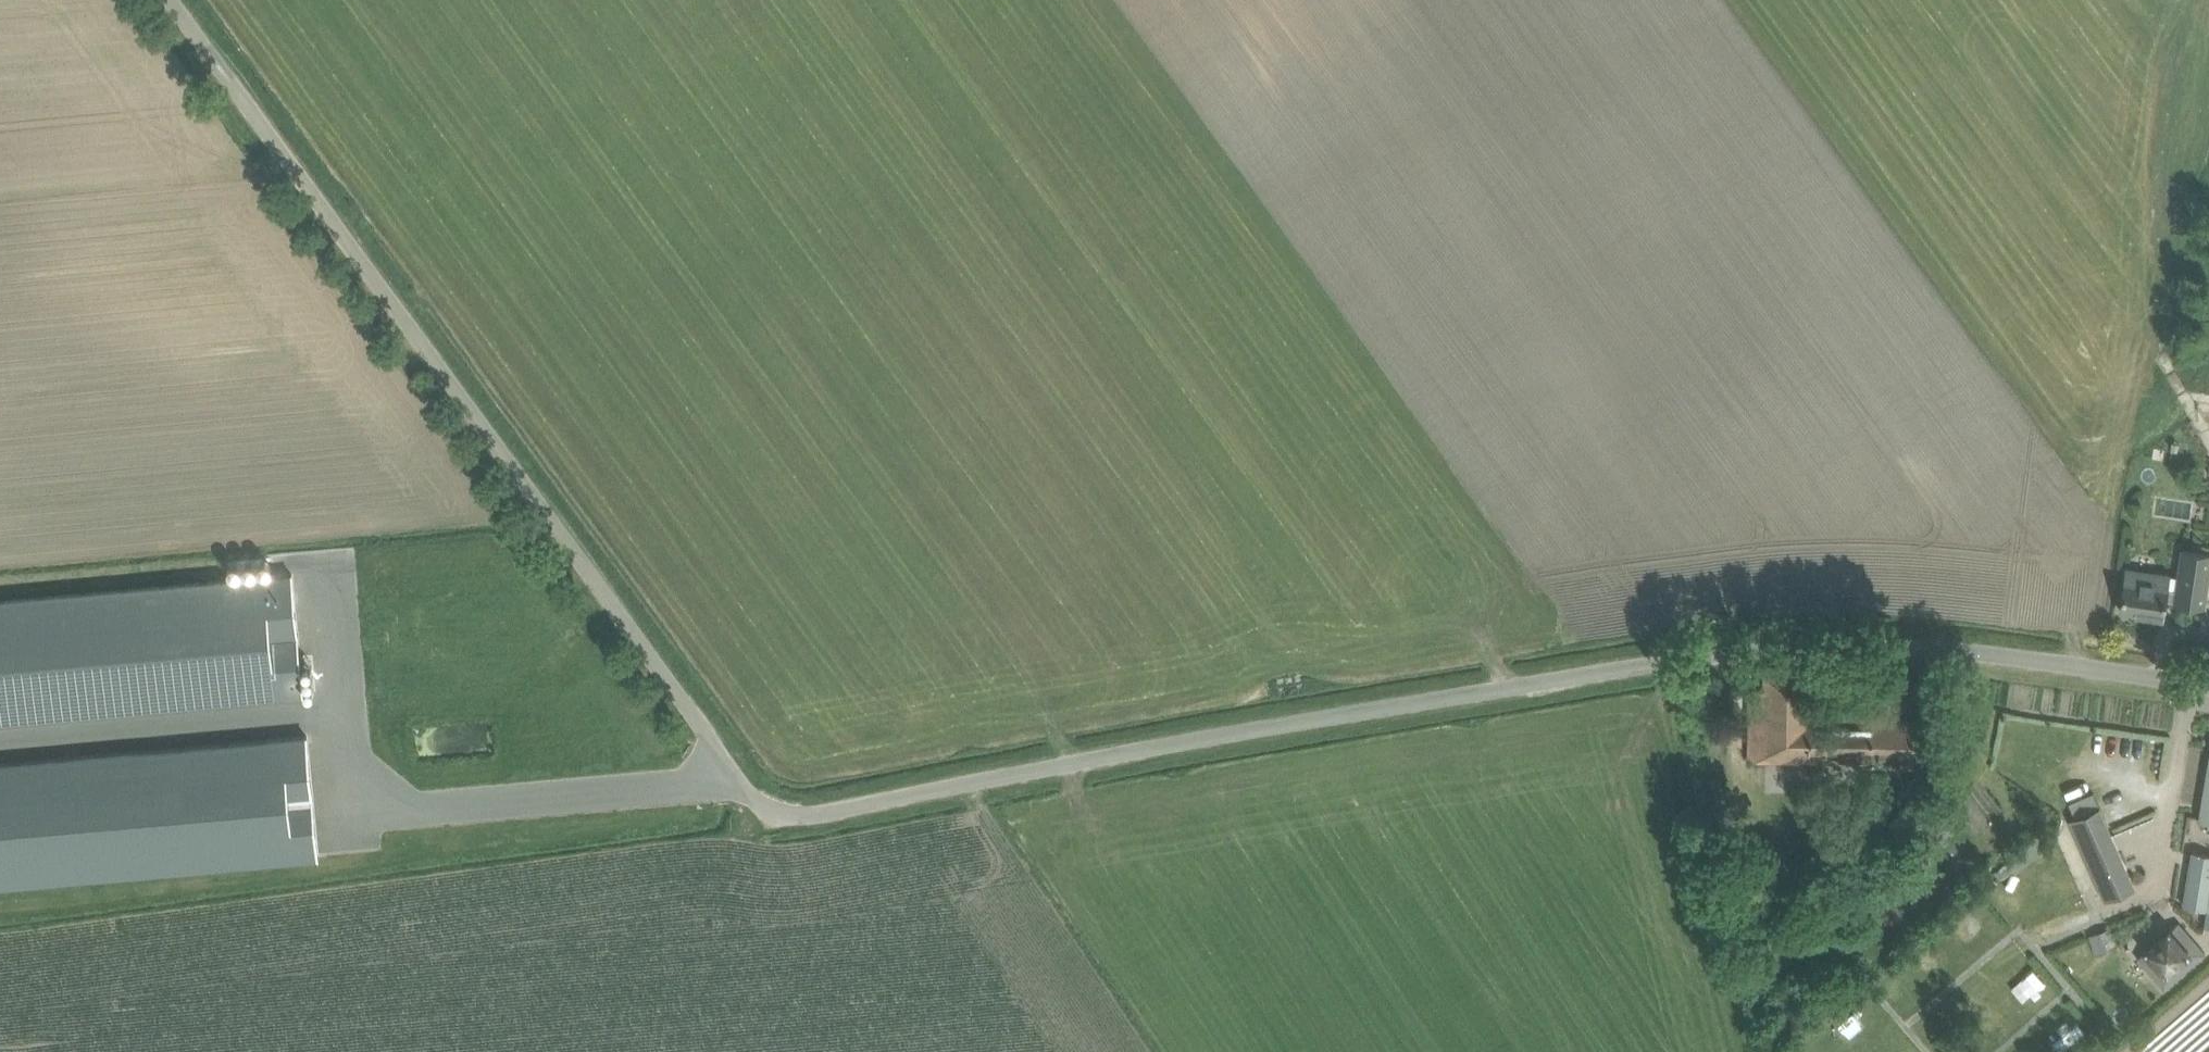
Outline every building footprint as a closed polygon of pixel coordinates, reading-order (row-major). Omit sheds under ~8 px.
[(2205,605),(2208,579),(2208,551),(2182,546),(2176,588),(2168,587),(2170,574),(2127,568),(2121,609),(2164,616),(2166,599),(2205,605)] [(303,692),(293,573),(0,600),(0,720),(303,692)] [(1750,759),(1915,762),(1915,721),(1873,720),(1873,716),(1819,715),(1818,671),(1765,672),(1766,687),(1750,687),(1751,709),(1750,759)] [(0,764),(0,884),(318,855),(308,736),(0,764)] [(2200,814),(2208,816),(2208,762),(2200,814)] [(2100,804),(2069,819),(2105,900),(2137,887),(2100,804)] [(2208,909),(2208,853),(2193,850),(2184,905),(2208,909)] [(2180,920),(2138,957),(2164,988),(2206,951),(2180,920)] [(1868,1022),(1883,1011),(1873,996),(1857,1008),(1868,1022)]
